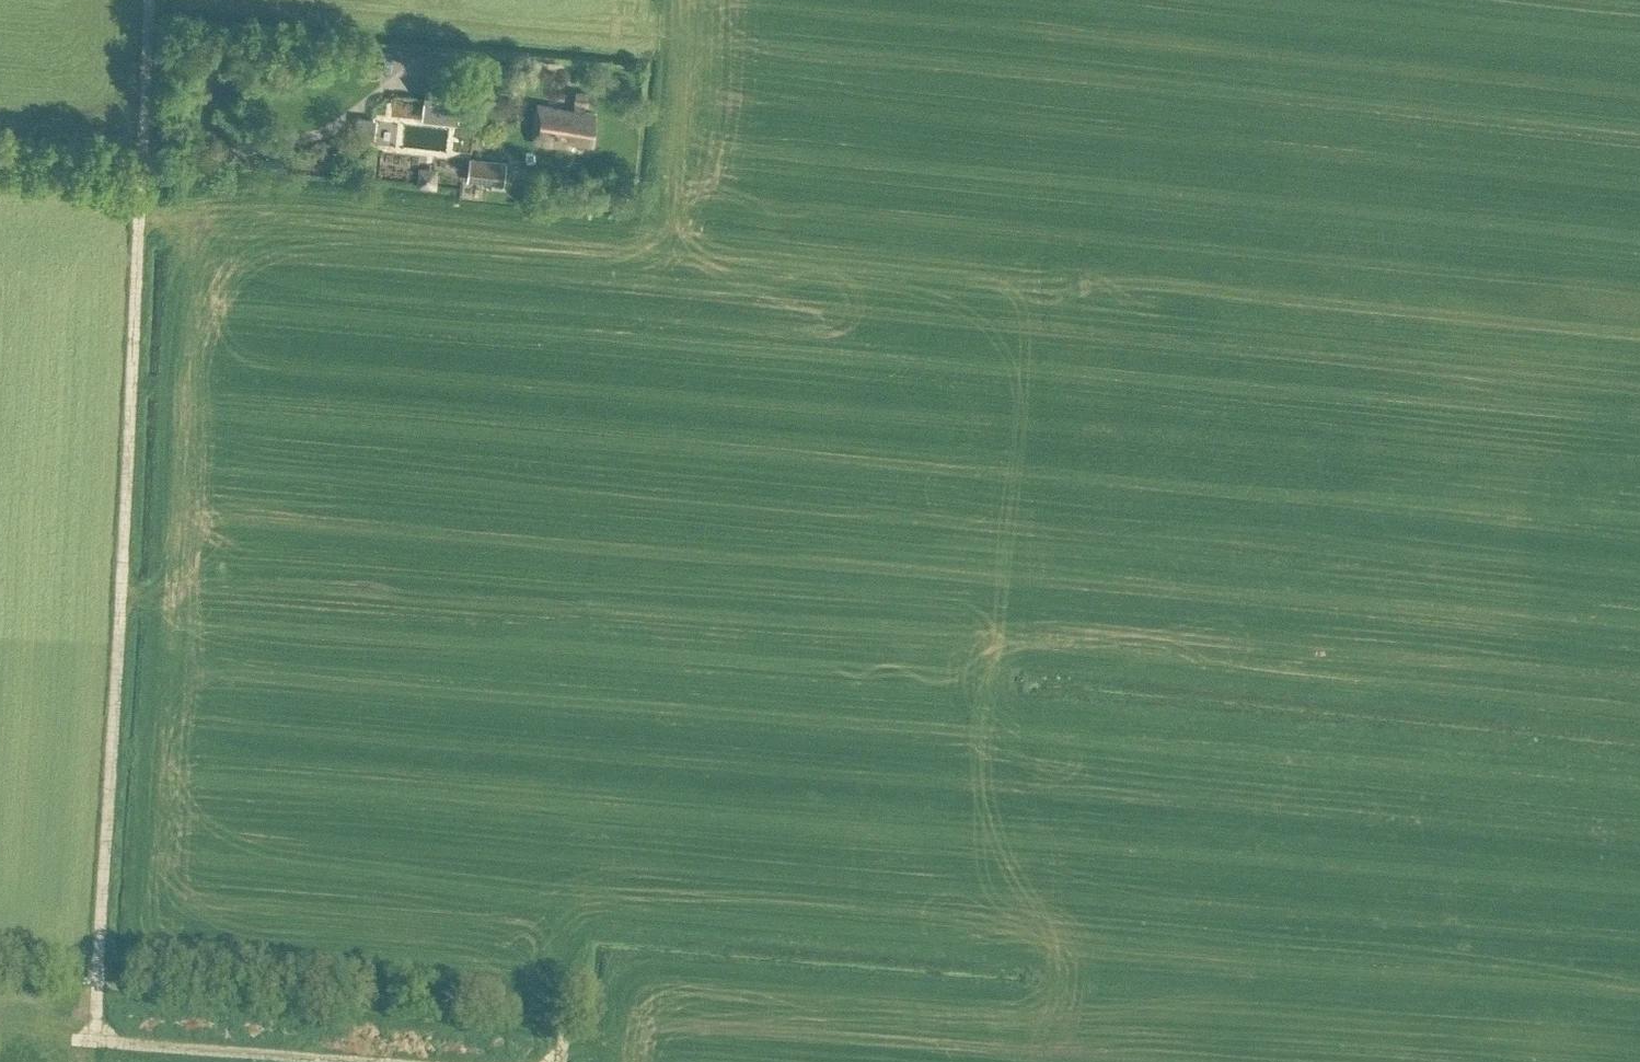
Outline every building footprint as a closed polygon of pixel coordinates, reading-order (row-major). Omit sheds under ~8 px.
[(423,121),(460,124),(464,82),(427,78),(423,121)] [(571,146),(572,140),(594,143),(596,113),(585,111),(586,103),(588,104),(589,93),(576,91),(575,102),(574,112),(560,110),(561,107),(538,104),(533,141),(571,146)] [(371,136),(373,119),(359,117),(357,134),(371,136)] [(378,152),(364,151),(363,178),(375,179),(376,166),(377,166),(378,152)] [(471,158),(468,179),(505,183),(507,162),(471,158)]
